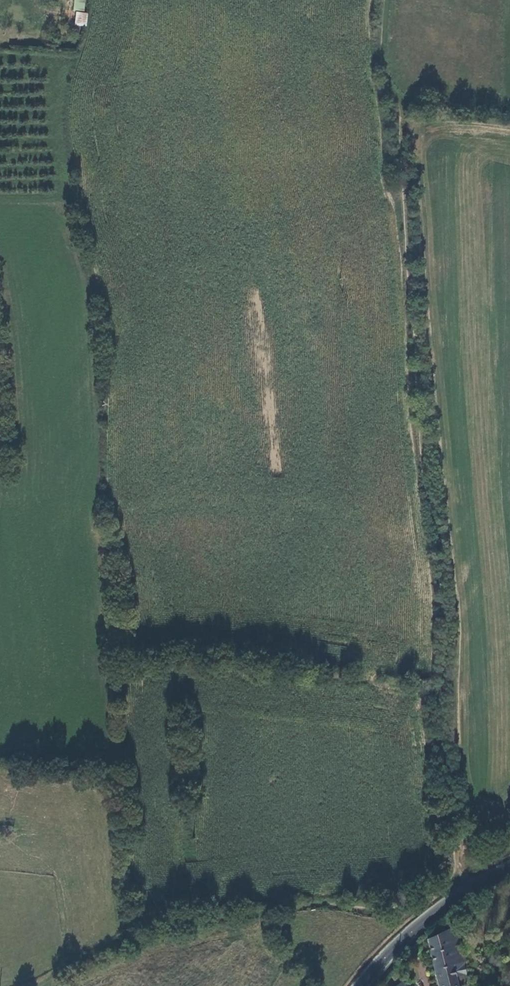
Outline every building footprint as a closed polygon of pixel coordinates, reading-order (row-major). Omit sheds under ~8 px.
[(73,9),(84,10),(85,0),(74,0),(73,9)] [(86,27),(88,13),(76,11),(74,24),(86,27)] [(453,976),(450,961),(460,959),(451,925),(425,932),(438,985),(450,985),(455,985),(453,976)]
